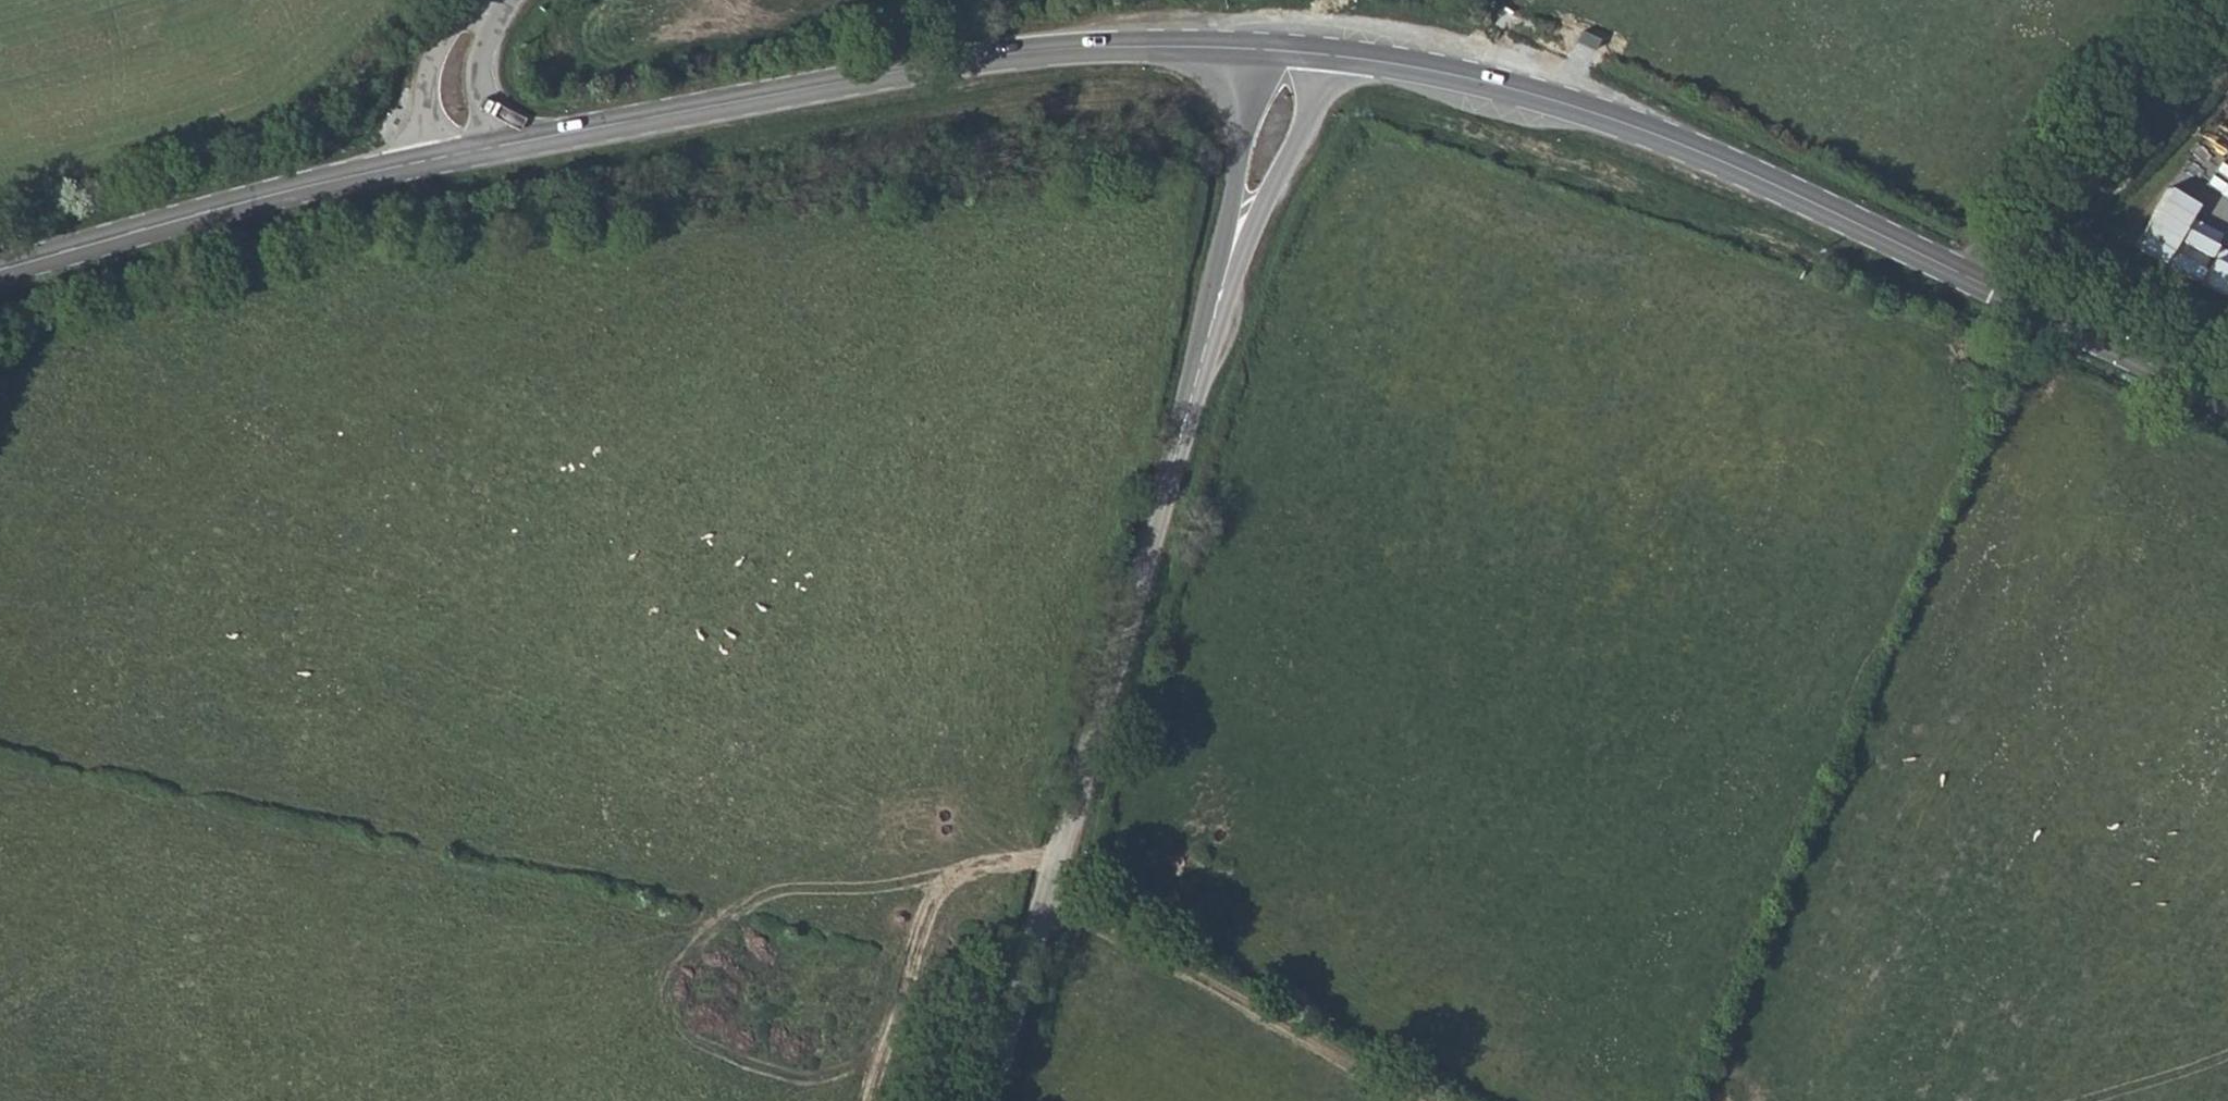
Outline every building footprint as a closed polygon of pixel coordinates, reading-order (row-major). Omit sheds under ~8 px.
[(2157,210),(2140,230),(2165,251),(2182,231),(2157,210)] [(2194,277),(2227,242),(2227,238),(2208,218),(2171,255),(2194,277)]
